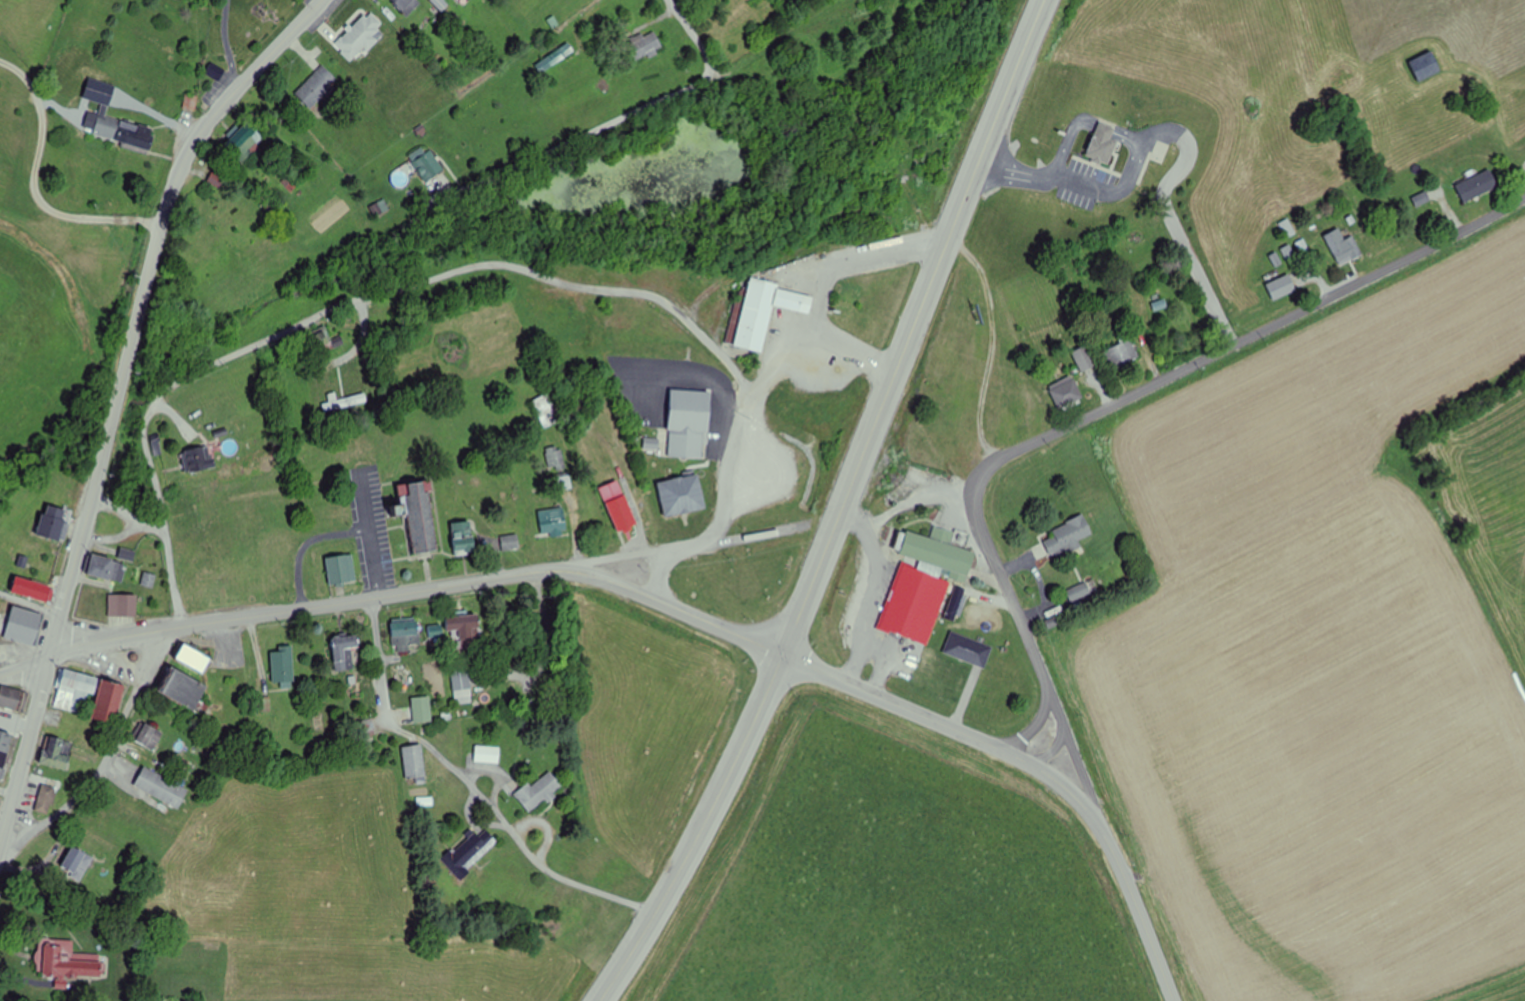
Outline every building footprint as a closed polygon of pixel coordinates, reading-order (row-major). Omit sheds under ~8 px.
[(416,0),(390,0),(408,18),(421,5),(416,0)] [(335,45),(353,63),(387,29),(370,11),(335,45)] [(636,61),(663,47),(655,32),(628,45),(636,61)] [(1442,72),(1432,52),(1410,63),(1421,83),(1442,72)] [(295,94),(311,110),(339,81),(324,66),(295,94)] [(150,153),(156,129),(100,114),(94,138),(150,153)] [(1081,157),(1106,166),(1115,143),(1108,140),(1111,131),(1093,124),(1081,157)] [(266,144),(252,126),(228,145),(243,163),(266,144)] [(427,182),(445,170),(431,149),(413,161),(427,182)] [(1456,187),(1466,204),(1500,184),(1490,167),(1456,187)] [(1345,261),(1359,245),(1335,224),(1321,241),(1345,261)] [(752,274),(735,343),(763,350),(774,303),(779,285),(780,281),(752,274)] [(779,285),(774,303),(811,312),(815,294),(779,285)] [(305,335),(314,355),(335,346),(325,326),(305,335)] [(1072,351),(1082,372),(1097,365),(1088,345),(1072,351)] [(1058,408),(1082,398),(1073,376),(1049,386),(1058,408)] [(670,386),(667,454),(707,456),(709,417),(710,388),(670,386)] [(544,428),(561,421),(549,392),(532,400),(544,428)] [(566,466),(560,445),(545,449),(551,470),(566,466)] [(214,469),(213,446),(187,447),(188,471),(214,469)] [(655,481),(663,515),(703,506),(696,472),(655,481)] [(398,481),(402,503),(391,504),(393,516),(407,513),(413,552),(438,548),(427,477),(398,481)] [(618,531),(637,524),(619,478),(600,486),(618,531)] [(63,541),(70,509),(45,504),(39,536),(63,541)] [(543,536),(568,532),(564,506),(539,510),(543,536)] [(1082,544),(1080,540),(1094,534),(1085,514),(1053,529),(1056,535),(1045,541),(1053,558),(1082,544)] [(450,522),(456,555),(476,552),(470,519),(450,522)] [(520,549),(519,534),(502,535),(503,550),(520,549)] [(87,575),(123,582),(128,561),(91,553),(87,575)] [(353,553),(327,556),(330,585),(356,582),(353,553)] [(906,563),(882,626),(929,643),(952,580),(906,563)] [(12,591),(47,601),(51,585),(17,575),(12,591)] [(1090,593),(1087,584),(1069,591),(1072,600),(1090,593)] [(13,604),(4,636),(35,645),(44,613),(13,604)] [(445,616),(447,631),(459,630),(461,648),(482,645),(479,613),(445,616)] [(410,650),(410,644),(419,644),(419,618),(392,618),(392,650),(410,650)] [(994,646),(952,631),(944,653),(986,668),(994,646)] [(353,648),(359,648),(359,635),(334,635),(334,671),(353,671),(353,648)] [(11,661),(11,642),(0,642),(0,661),(11,661)] [(176,657),(203,673),(212,659),(185,643),(176,657)] [(273,647),(273,685),(293,685),(293,647),(273,647)] [(451,666),(454,693),(473,691),(471,664),(451,666)] [(194,710),(207,686),(174,667),(161,691),(194,710)] [(64,668),(54,706),(92,715),(101,677),(64,668)] [(94,718),(114,724),(125,685),(105,680),(94,718)] [(25,691),(1,685),(0,688),(0,706),(20,711),(25,691)] [(431,722),(430,696),(412,697),(413,723),(431,722)] [(164,733),(147,722),(136,741),(154,751),(164,733)] [(8,752),(13,733),(0,729),(0,750),(8,752)] [(75,743),(50,735),(41,764),(66,771),(75,743)] [(415,780),(415,784),(425,783),(422,745),(403,746),(405,780),(415,780)] [(475,763),(499,764),(500,746),(475,746),(475,763)] [(141,765),(131,784),(175,807),(185,788),(141,765)] [(551,802),(562,783),(545,773),(535,788),(525,782),(515,799),(535,811),(543,797),(551,802)] [(50,815),(57,790),(43,786),(36,811),(50,815)] [(479,837),(473,831),(442,861),(459,878),(497,841),(486,830),(479,837)] [(59,869),(80,882),(95,859),(74,846),(59,869)] [(68,977),(106,977),(106,953),(73,953),(74,941),(43,940),(42,976),(57,977),(57,989),(68,989),(68,977)]
